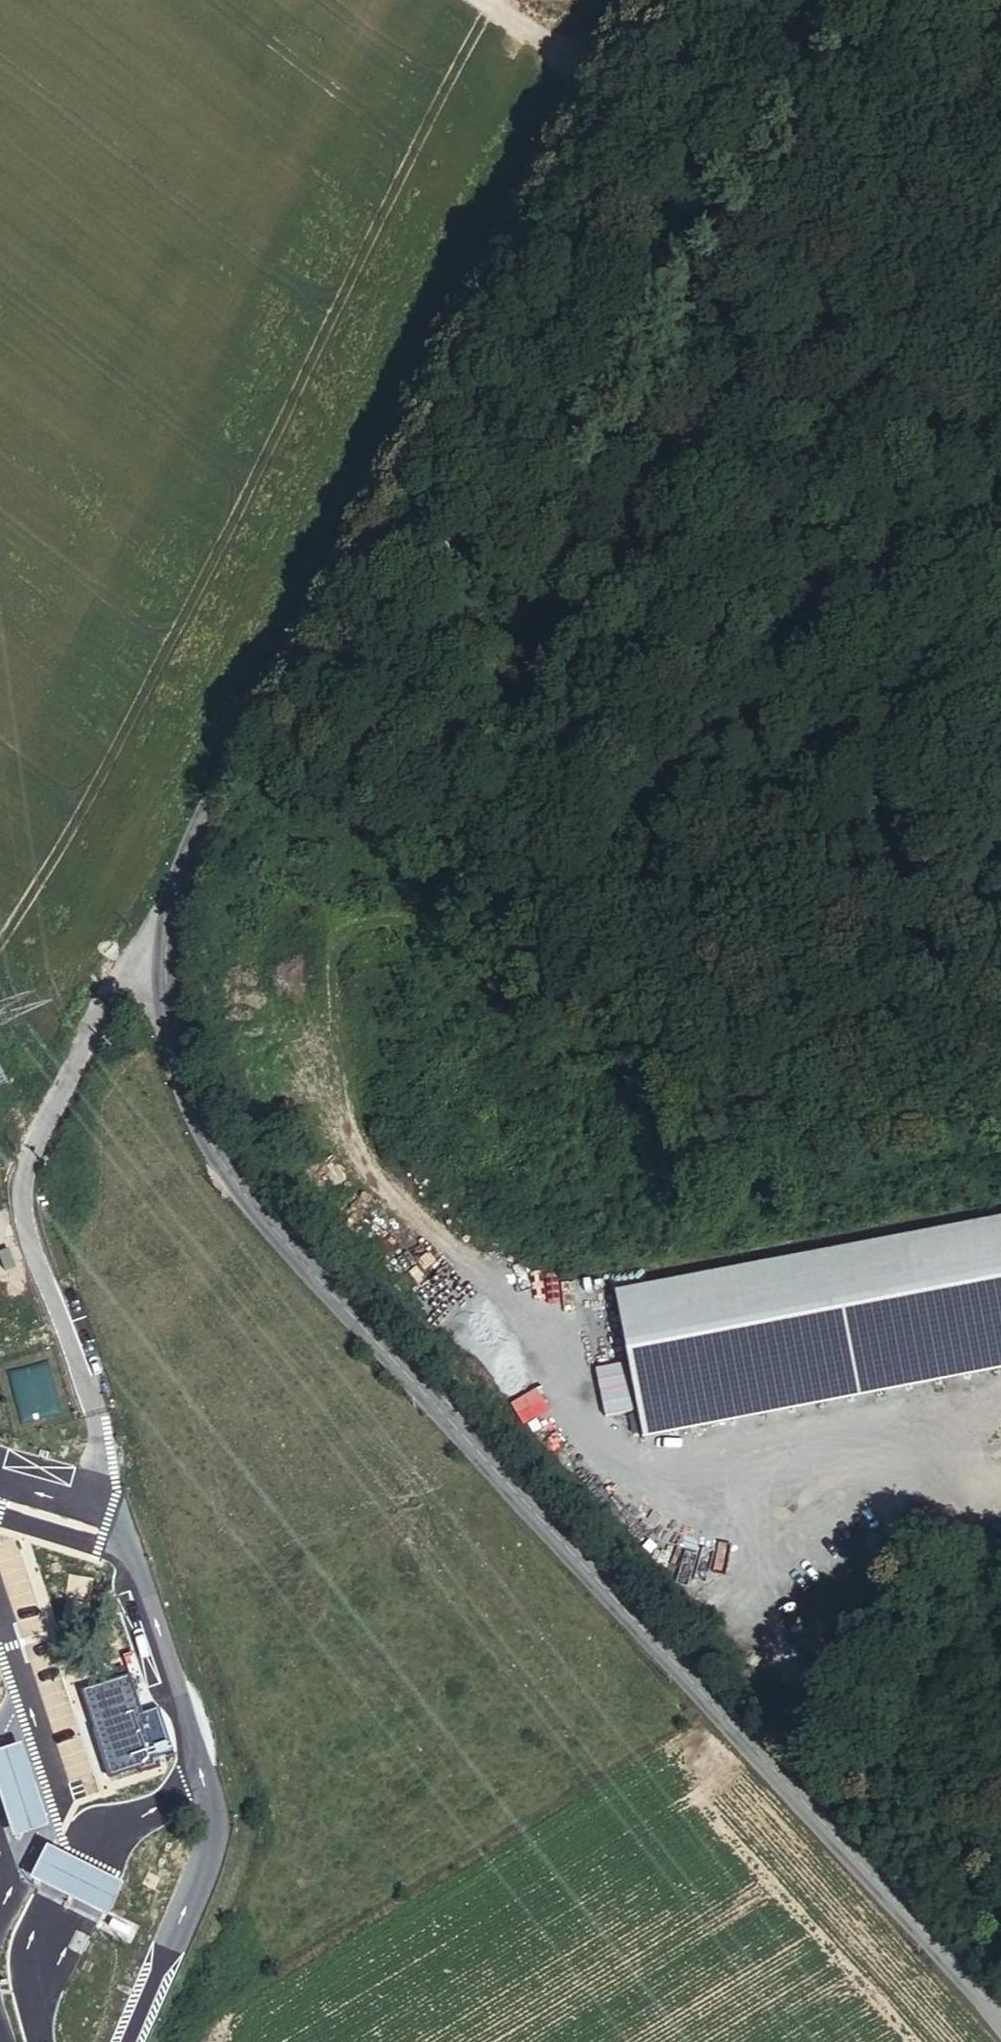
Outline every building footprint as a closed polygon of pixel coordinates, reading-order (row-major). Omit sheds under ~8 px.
[(616,1295),(644,1439),(1000,1370),(1000,1221),(616,1295)] [(11,1369),(18,1420),(57,1415),(50,1363),(11,1369)] [(174,1810),(134,1690),(114,1697),(115,1701),(87,1710),(106,1768),(109,1779),(138,1769),(154,1816),(164,1813),(174,1810)] [(161,1711),(149,1714),(162,1756),(174,1752),(161,1711)] [(21,1743),(0,1750),(0,1798),(1,1801),(13,1837),(48,1825),(36,1789),(26,1758),(21,1743)] [(47,1845),(31,1876),(72,1896),(107,1914),(123,1882),(87,1865),(47,1845)]
